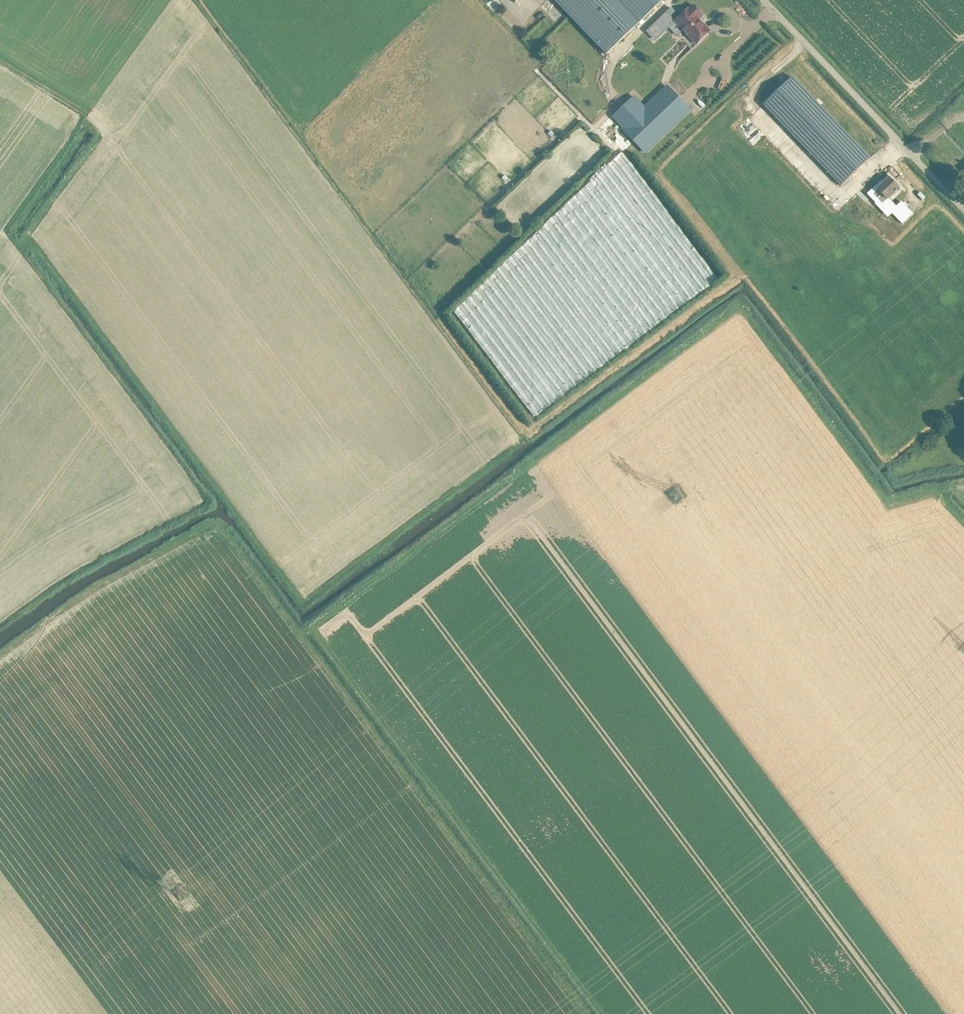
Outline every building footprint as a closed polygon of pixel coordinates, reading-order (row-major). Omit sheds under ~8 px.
[(663,0),(554,0),(606,54),(663,0)] [(703,15),(693,5),(689,10),(688,9),(675,22),(696,44),(710,31),(698,20),(703,15)] [(674,8),(659,22),(665,29),(680,16),(674,8)] [(642,41),(652,48),(656,41),(661,44),(666,36),(651,27),(642,41)] [(841,186),(862,165),(870,159),(792,77),(763,105),(841,186)] [(656,92),(665,86),(660,80),(652,86),(656,92)] [(642,88),(644,90),(642,93),(646,97),(652,89),(645,84),(642,88)] [(619,111),(613,117),(624,128),(623,129),(635,142),(645,153),(649,149),(690,110),(667,87),(644,109),(643,107),(640,104),(638,103),(637,101),(633,97),(619,111)] [(763,114),(759,117),(765,125),(769,122),(763,114)] [(618,124),(612,128),(627,149),(632,145),(618,124)] [(791,143),(787,146),(792,153),(796,151),(791,143)] [(823,175),(818,179),(827,189),(831,185),(823,175)] [(867,194),(864,198),(871,205),(874,202),(883,194),(887,199),(891,196),(895,192),(895,193),(897,191),(896,191),(898,189),(889,178),(886,181),(884,183),(881,181),(882,181),(882,180),(874,187),(867,194)]
